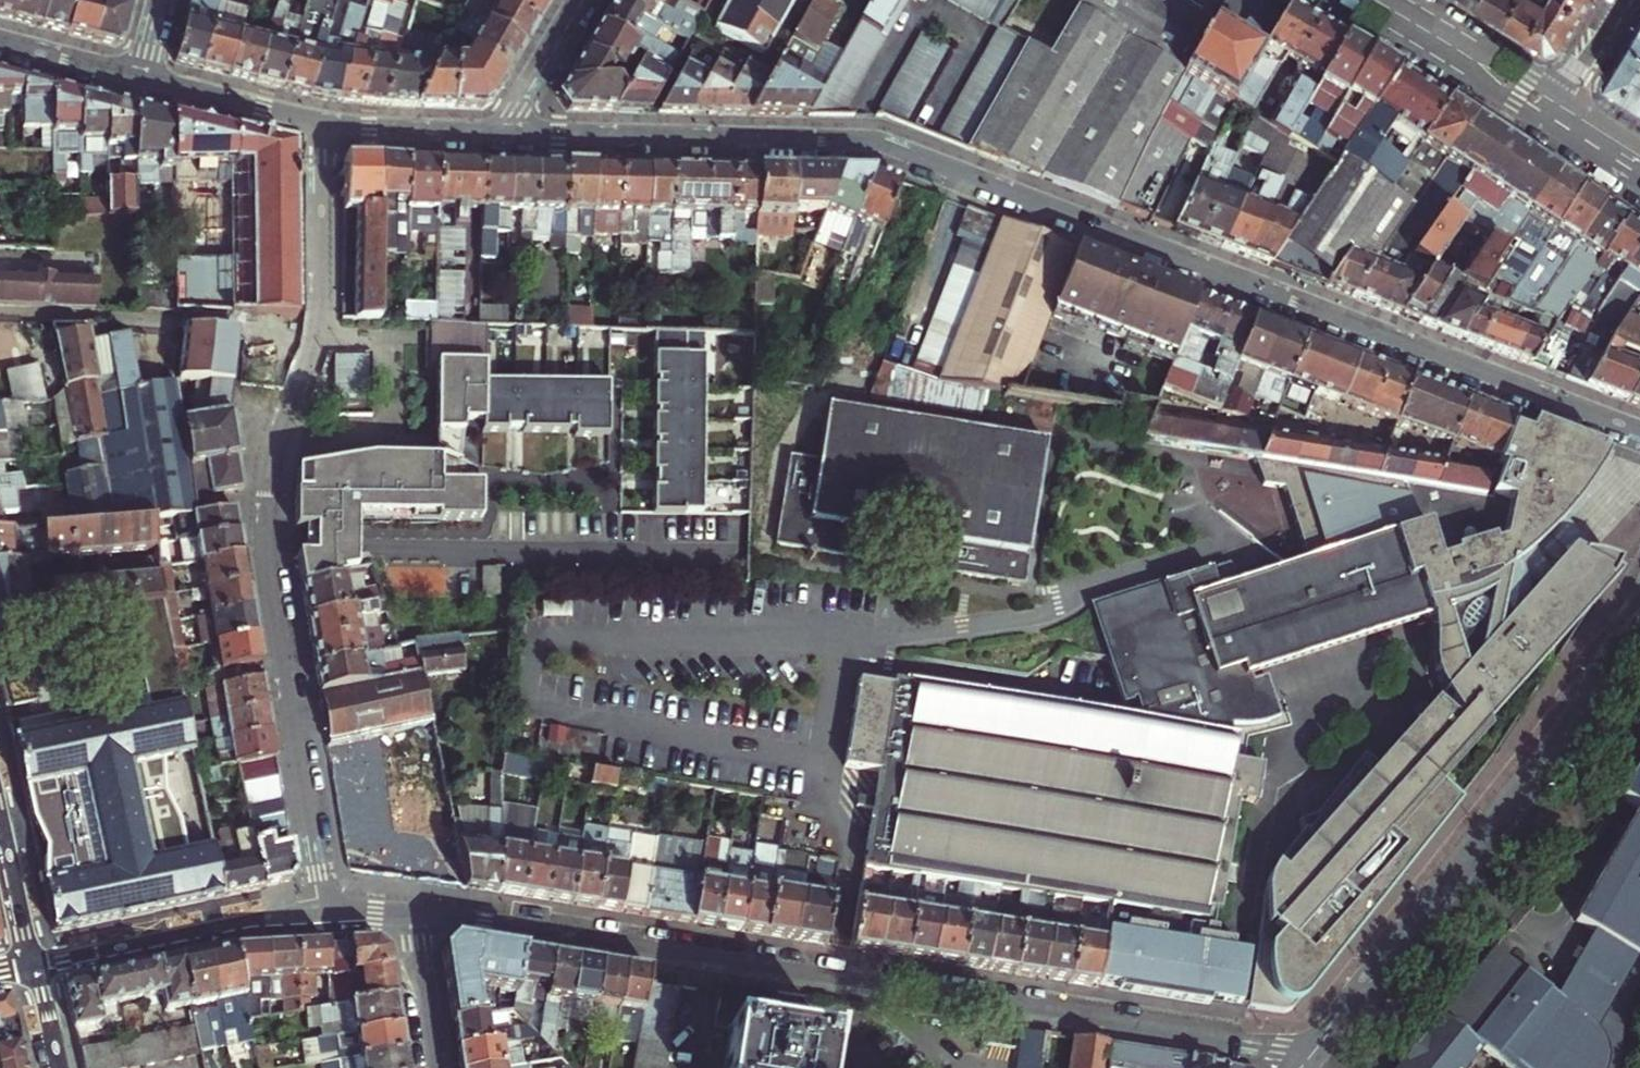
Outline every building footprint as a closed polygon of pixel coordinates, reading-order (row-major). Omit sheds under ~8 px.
[(7,17),(18,20),(23,0),(0,0),(0,15),(7,17)] [(18,20),(32,23),(42,26),(49,0),(23,0),(18,20)] [(42,26),(59,30),(68,33),(77,1),(77,0),(49,0),(42,26)] [(77,1),(68,33),(82,37),(94,40),(104,0),(91,0),(90,4),(77,1)] [(94,40),(109,44),(116,46),(125,42),(135,0),(104,0),(94,40)] [(220,0),(192,0),(176,62),(193,67),(201,69),(220,0)] [(217,73),(229,76),(246,13),(248,8),(220,0),(201,69),(217,73)] [(338,4),(348,7),(334,55),(323,52),(309,96),(326,98),(337,99),(361,22),(368,0),(339,0),(338,4)] [(485,25),(525,48),(533,35),(538,26),(499,2),(496,0),(474,0),(489,9),(494,9),(485,25)] [(534,0),(500,0),(499,2),(538,26),(549,9),(534,0)] [(549,9),(554,0),(534,0),(549,9)] [(600,26),(639,49),(643,51),(648,54),(654,58),(657,60),(666,45),(654,38),(661,25),(620,0),(616,0),(612,6),(600,26)] [(661,25),(687,41),(697,24),(659,2),(660,0),(620,0),(661,25)] [(729,1),(752,14),(759,0),(729,0),(729,1)] [(782,0),(759,0),(752,14),(776,27),(784,13),(789,4),(782,0)] [(812,52),(841,0),(811,0),(789,39),(812,52)] [(806,115),(841,115),(906,0),(871,0),(806,115)] [(1000,29),(1014,5),(1005,0),(950,0),(1000,29)] [(1207,21),(1172,0),(1078,0),(1046,56),(1024,43),(963,147),(1149,218),(1171,171),(1187,136),(1195,120),(1162,101),(1207,21)] [(1045,19),(1016,2),(1014,5),(1000,29),(1024,43),(1046,56),(1078,0),(1057,0),(1045,19)] [(1480,2),(1490,8),(1509,20),(1521,0),(1481,0),(1480,2)] [(1553,0),(1521,0),(1509,20),(1518,26),(1531,34),(1553,0)] [(1531,34),(1542,41),(1552,47),(1568,42),(1568,41),(1592,0),(1553,0),(1531,34)] [(739,37),(752,14),(729,1),(723,11),(716,24),(739,37)] [(1284,57),(1307,15),(1301,11),(1285,2),(1256,51),(1254,55),(1273,66),(1284,57)] [(467,4),(464,11),(473,17),(477,10),(467,4)] [(462,15),(451,38),(510,73),(521,55),(525,48),(485,25),(473,17),(464,11),(462,15)] [(246,13),(229,76),(245,80),(255,82),(272,20),(246,13)] [(384,105),(403,42),(411,17),(400,13),(394,30),(383,27),(382,28),(360,102),(373,103),(384,105)] [(752,14),(739,37),(763,51),(771,35),(776,27),(752,14)] [(1313,18),(1307,15),(1284,57),(1288,60),(1292,62),(1317,20),(1313,18)] [(272,87),(283,89),(300,28),(272,20),(255,82),(272,87)] [(1334,30),(1317,20),(1292,62),(1291,76),(1311,88),(1342,34),(1334,30)] [(1231,35),(1207,21),(1162,101),(1195,120),(1187,136),(1210,146),(1217,131),(1222,120),(1230,104),(1226,102),(1241,77),(1254,55),(1256,51),(1231,35)] [(382,28),(361,22),(337,99),(351,101),(360,102),(382,28)] [(585,52),(614,69),(623,75),(639,49),(600,26),(595,35),(585,52)] [(309,96),(323,52),(328,35),(300,28),(283,89),(297,93),(309,96)] [(1627,47),(1608,77),(1608,82),(1611,84),(1628,95),(1639,76),(1639,28),(1627,47)] [(963,147),(1024,43),(1000,29),(937,137),(963,147)] [(1351,133),(1395,66),(1387,61),(1381,57),(1359,44),(1342,34),(1311,88),(1298,111),(1284,135),(1294,142),(1331,163),(1334,159),(1351,133)] [(954,53),(925,36),(878,116),(883,116),(910,127),(954,53)] [(401,106),(417,108),(445,50),(436,47),(436,39),(427,37),(421,47),(403,42),(384,105),(401,106)] [(451,38),(446,48),(454,53),(453,108),(472,109),(481,109),(493,102),(510,73),(451,38)] [(687,113),(712,69),(720,55),(714,52),(709,62),(698,56),(704,46),(696,42),(656,113),(679,113),(687,113)] [(454,53),(446,48),(445,50),(417,108),(438,108),(453,108),(454,53)] [(640,56),(645,59),(648,54),(643,51),(640,56)] [(606,81),(614,69),(585,52),(572,74),(558,98),(567,111),(614,112),(625,93),(618,82),(606,81)] [(650,63),(654,58),(648,54),(645,59),(650,63)] [(1254,55),(1241,77),(1260,89),(1273,66),(1254,55)] [(773,68),(764,83),(747,114),(775,114),(787,115),(807,80),(776,62),(773,68)] [(643,63),(632,80),(630,85),(625,93),(614,112),(635,112),(648,113),(667,77),(643,63)] [(1416,142),(1443,98),(1424,85),(1395,66),(1351,133),(1400,166),(1404,160),(1416,142)] [(718,114),(735,82),(712,69),(687,113),(706,113),(718,114)] [(742,70),(735,82),(718,114),(735,114),(747,114),(764,83),(742,70)] [(19,78),(4,74),(0,74),(0,152),(20,152),(20,125),(19,78)] [(1298,111),(1311,88),(1291,76),(1283,90),(1278,99),(1298,111)] [(1628,95),(1639,102),(1639,76),(1628,95)] [(1251,105),(1260,89),(1241,77),(1226,102),(1230,104),(1246,113),(1251,105)] [(39,152),(51,153),(48,85),(37,82),(19,78),(20,125),(38,125),(39,152)] [(48,85),(51,153),(52,185),(52,197),(65,196),(63,133),(79,132),(77,92),(63,88),(48,85)] [(77,92),(79,132),(80,160),(90,160),(90,156),(106,156),(105,98),(94,95),(77,92)] [(105,98),(106,156),(107,201),(108,212),(135,211),(132,104),(122,102),(105,98)] [(1461,109),(1443,98),(1416,142),(1439,156),(1454,134),(1456,137),(1470,115),(1461,109)] [(1298,111),(1278,99),(1269,115),(1264,123),(1273,129),(1284,135),(1298,111)] [(171,172),(171,165),(170,114),(153,110),(132,104),(135,211),(141,211),(141,196),(153,195),(153,184),(161,183),(160,173),(171,172)] [(1246,113),(1230,104),(1222,120),(1243,132),(1251,116),(1246,113)] [(235,182),(234,131),(202,123),(170,114),(171,165),(195,165),(194,182),(235,182)] [(1510,142),(1470,115),(1456,137),(1454,134),(1439,156),(1430,170),(1428,175),(1408,206),(1384,243),(1401,251),(1408,254),(1411,255),(1428,230),(1443,207),(1447,201),(1464,213),(1460,219),(1463,220),(1474,228),(1500,245),(1537,190),(1541,192),(1555,171),(1510,142)] [(1260,154),(1273,129),(1264,123),(1251,116),(1243,132),(1239,142),(1260,154)] [(253,136),(234,131),(235,182),(236,183),(251,183),(250,288),(235,287),(173,285),(174,312),(235,314),(275,316),(290,317),(301,317),(302,240),(302,196),(302,150),(253,136)] [(1210,146),(1202,163),(1172,227),(1186,232),(1196,236),(1230,162),(1233,155),(1216,147),(1222,134),(1217,131),(1210,146)] [(1400,166),(1351,133),(1334,159),(1384,191),(1400,166)] [(1325,285),(1343,256),(1346,252),(1354,239),(1360,230),(1371,213),(1384,191),(1334,159),(1331,163),(1318,183),(1306,202),(1302,207),(1286,231),(1266,262),(1294,273),(1325,285)] [(342,213),(355,213),(377,213),(379,161),(371,161),(351,160),(343,160),(342,213)] [(1404,160),(1400,166),(1384,191),(1408,206),(1428,175),(1421,171),(1404,160)] [(394,161),(379,161),(377,213),(377,238),(392,238),(391,261),(404,261),(405,234),(406,162),(394,161)] [(1172,227),(1202,163),(1196,161),(1188,179),(1171,171),(1149,218),(1163,223),(1172,227)] [(422,162),(406,162),(405,234),(421,234),(421,260),(434,261),(434,250),(436,162),(422,162)] [(448,163),(436,162),(434,250),(444,250),(444,233),(463,234),(463,211),(464,163),(448,163)] [(1219,245),(1240,199),(1232,195),(1242,174),(1234,171),(1237,165),(1230,162),(1196,236),(1210,241),(1219,245)] [(479,211),(480,163),(472,163),(464,163),(463,211),(471,211),(479,211)] [(498,164),(480,163),(479,211),(478,258),(489,258),(490,233),(507,233),(508,209),(509,164),(498,164)] [(509,164),(508,209),(523,209),(522,256),(531,256),(532,234),(534,234),(534,209),(536,165),(526,165),(509,164)] [(195,165),(171,165),(171,172),(171,182),(194,182),(195,165)] [(555,165),(536,165),(534,209),(550,210),(549,234),(564,235),(565,166),(555,165)] [(581,166),(565,166),(564,235),(568,235),(575,235),(575,231),(576,210),(591,210),(592,166),(581,166)] [(610,167),(592,166),(591,210),(606,211),(606,228),(605,235),(610,236),(618,236),(620,167),(610,167)] [(1421,171),(1428,175),(1430,170),(1424,166),(1421,171)] [(630,211),(645,211),(645,168),(635,168),(620,167),(618,236),(630,236),(630,211)] [(645,168),(645,211),(661,211),(658,217),(657,234),(669,234),(672,169),(661,168),(645,168)] [(729,234),(731,170),(692,169),(672,169),(669,234),(668,272),(681,273),(683,223),(683,212),(705,212),(705,223),(705,234),(729,234)] [(748,171),(731,170),(729,234),(740,235),(740,222),(737,213),(755,213),(757,171),(748,171)] [(789,209),(793,170),(777,170),(757,171),(755,213),(755,239),(786,240),(788,229),(788,220),(789,209)] [(793,170),(789,209),(827,211),(842,170),(821,170),(793,170)] [(846,239),(833,234),(837,226),(835,221),(838,215),(853,221),(873,171),(857,170),(842,170),(827,211),(815,240),(802,272),(807,275),(810,271),(813,272),(823,253),(824,253),(828,245),(842,250),(846,239)] [(891,177),(873,171),(853,221),(868,227),(856,258),(868,262),(900,181),(891,177)] [(1243,254),(1264,208),(1255,204),(1264,183),(1258,180),(1260,174),(1253,171),(1240,199),(1219,245),(1235,251),(1243,254)] [(1537,190),(1500,245),(1486,267),(1491,271),(1499,276),(1489,291),(1514,303),(1521,306),(1525,308),(1529,310),(1600,200),(1588,193),(1572,183),(1555,171),(1541,192),(1537,190)] [(1286,231),(1302,207),(1306,202),(1280,190),(1283,185),(1276,181),(1264,208),(1243,254),(1255,258),(1266,262),(1286,231)] [(251,183),(236,183),(235,287),(250,288),(251,183)] [(1384,191),(1371,213),(1360,230),(1378,242),(1372,250),(1378,253),(1384,243),(1408,206),(1384,191)] [(1537,313),(1555,322),(1568,302),(1624,216),(1611,208),(1600,200),(1529,310),(1537,313)] [(81,213),(108,212),(107,201),(81,201),(81,213)] [(956,235),(962,237),(975,242),(986,213),(973,208),(967,206),(956,235)] [(1443,207),(1428,230),(1448,243),(1452,237),(1463,220),(1460,219),(1443,207)] [(549,234),(550,210),(534,209),(534,234),(549,234)] [(591,228),(591,210),(576,210),(575,231),(591,232),(591,228)] [(606,211),(591,210),(591,228),(606,228),(606,211)] [(645,211),(630,211),(630,236),(644,236),(645,211)] [(683,212),(683,223),(705,223),(705,212),(683,212)] [(355,213),(354,240),(377,240),(377,238),(377,213),(355,213)] [(1000,219),(986,213),(975,242),(989,248),(1000,219)] [(1568,302),(1592,317),(1639,238),(1639,227),(1633,223),(1624,216),(1568,302)] [(947,355),(941,369),(936,381),(986,389),(1016,393),(1049,311),(1074,247),(1039,233),(1000,219),(989,248),(983,262),(978,275),(973,288),(967,301),(962,315),(957,328),(952,341),(947,355)] [(788,229),(796,232),(799,225),(788,220),(788,229)] [(1472,250),(1468,255),(1486,267),(1500,245),(1474,228),(1469,235),(1478,241),(1472,250)] [(1438,258),(1448,243),(1428,230),(1411,255),(1414,256),(1429,263),(1433,265),(1438,258)] [(138,310),(162,311),(160,236),(136,236),(138,310)] [(618,236),(610,236),(609,253),(618,253),(618,236)] [(962,237),(956,251),(983,262),(989,248),(975,242),(962,237)] [(1639,288),(1639,238),(1592,317),(1599,322),(1614,331),(1626,310),(1629,305),(1639,288)] [(376,267),(377,240),(354,240),(353,266),(376,267)] [(742,272),(754,273),(754,270),(755,245),(742,245),(742,272)] [(1074,247),(1049,311),(1174,358),(1185,329),(1198,294),(1122,265),(1074,247)] [(956,251),(951,265),(978,275),(983,262),(956,251)] [(1408,254),(1401,251),(1397,257),(1404,261),(1408,254)] [(1346,252),(1343,256),(1325,285),(1342,292),(1351,295),(1372,262),(1346,252)] [(1411,255),(1408,254),(1404,261),(1409,263),(1414,256),(1411,255)] [(1455,276),(1467,281),(1477,286),(1481,287),(1491,271),(1486,267),(1468,255),(1462,265),(1455,276)] [(1375,304),(1397,272),(1372,262),(1351,295),(1363,300),(1375,304)] [(1429,263),(1418,281),(1398,313),(1402,315),(1406,316),(1438,267),(1435,266),(1433,265),(1429,263)] [(951,265),(946,277),(973,288),(978,275),(951,265)] [(353,266),(352,294),(375,294),(376,267),(353,266)] [(1449,273),(1438,267),(1406,316),(1410,318),(1418,320),(1449,273)] [(1418,281),(1397,272),(1375,304),(1387,309),(1398,313),(1418,281)] [(1455,276),(1449,273),(1418,320),(1428,324),(1436,328),(1467,281),(1455,276)] [(101,308),(102,280),(0,275),(0,303),(101,308)] [(946,277),(940,291),(967,301),(973,288),(946,277)] [(1477,286),(1467,281),(1436,328),(1450,333),(1460,337),(1482,301),(1471,296),(1477,286)] [(1629,305),(1637,310),(1639,305),(1639,288),(1629,305)] [(940,291),(935,304),(962,315),(967,301),(940,291)] [(1488,291),(1482,301),(1460,337),(1470,340),(1476,343),(1494,316),(1500,307),(1509,311),(1514,303),(1489,291),(1488,291)] [(351,313),(340,313),(340,319),(374,320),(375,294),(352,294),(351,313)] [(1225,396),(1254,315),(1237,309),(1198,294),(1185,329),(1203,336),(1209,338),(1219,342),(1214,358),(1218,359),(1212,374),(1197,369),(1174,360),(1163,386),(1175,391),(1220,407),(1225,396)] [(1493,349),(1512,319),(1525,308),(1521,306),(1514,303),(1509,311),(1500,307),(1494,316),(1476,343),(1486,347),(1493,349)] [(588,304),(567,304),(566,328),(588,329),(588,304)] [(935,304),(930,318),(957,328),(962,315),(935,304)] [(433,306),(403,305),(403,322),(425,327),(430,327),(433,306)] [(506,307),(477,306),(474,328),(484,328),(505,326),(506,307)] [(1626,310),(1614,331),(1608,340),(1639,353),(1639,319),(1626,310)] [(643,331),(643,314),(616,312),(616,330),(643,331)] [(1537,313),(1528,327),(1510,356),(1522,360),(1529,363),(1555,322),(1537,313)] [(656,332),(663,332),(663,315),(643,314),(643,331),(656,332)] [(1254,395),(1279,324),(1271,321),(1254,315),(1225,396),(1232,399),(1234,392),(1240,394),(1237,401),(1249,406),(1254,395)] [(930,318),(925,331),(952,341),(957,328),(930,318)] [(1510,356),(1528,327),(1512,319),(1493,349),(1502,353),(1510,356)] [(1599,322),(1588,339),(1565,376),(1577,381),(1584,384),(1604,348),(1608,340),(1614,331),(1599,322)] [(51,324),(62,385),(114,376),(108,340),(104,324),(51,324)] [(1279,404),(1281,401),(1306,334),(1296,331),(1279,324),(1254,395),(1279,404)] [(433,369),(433,374),(432,467),(455,467),(460,466),(467,426),(483,425),(483,436),(507,435),(507,430),(522,430),(522,435),(568,433),(567,429),(574,429),(574,436),(607,435),(606,383),(484,386),(484,328),(474,328),(430,327),(425,327),(425,333),(426,369),(433,369)] [(426,369),(425,333),(422,329),(422,347),(422,370),(433,374),(433,369),(426,369)] [(1174,360),(1197,369),(1209,338),(1203,336),(1185,329),(1174,358),(1174,360)] [(232,365),(234,332),(182,330),(178,381),(197,382),(196,397),(209,398),(209,404),(210,406),(229,408),(232,365)] [(925,331),(919,345),(947,355),(952,341),(925,331)] [(688,355),(688,333),(663,332),(656,332),(656,379),(660,379),(660,386),(655,386),(655,411),(658,411),(658,417),(655,417),(654,441),(658,441),(658,448),(654,448),(654,473),(658,473),(658,488),(654,488),(653,513),(685,514),(685,511),(703,511),(706,355),(688,355)] [(688,355),(706,355),(707,333),(688,333),(688,355)] [(1314,390),(1323,368),(1332,344),(1320,340),(1306,334),(1281,401),(1291,405),(1289,411),(1304,417),(1314,390)] [(108,340),(114,376),(116,385),(98,390),(106,436),(77,441),(83,471),(102,467),(111,523),(123,522),(150,519),(169,516),(192,512),(178,413),(174,387),(137,392),(127,337),(108,340)] [(1349,378),(1358,354),(1347,350),(1332,344),(1323,368),(1349,378)] [(919,345),(914,359),(941,369),(947,355),(919,345)] [(1639,378),(1639,362),(1604,348),(1584,384),(1605,392),(1625,400),(1639,378)] [(1354,380),(1363,356),(1360,355),(1358,354),(1349,378),(1340,400),(1343,401),(1345,402),(1354,380)] [(1363,356),(1354,380),(1378,388),(1387,365),(1381,363),(1363,356)] [(941,369),(914,359),(908,373),(936,381),(941,369)] [(884,399),(893,368),(879,363),(866,396),(884,399)] [(1404,398),(1413,375),(1400,370),(1387,365),(1378,388),(1404,398)] [(36,366),(20,369),(27,402),(43,402),(36,366)] [(936,381),(908,373),(893,368),(884,399),(977,413),(986,389),(936,381)] [(1349,378),(1323,368),(1314,390),(1327,395),(1340,400),(1349,378)] [(27,402),(20,369),(3,373),(9,402),(27,402)] [(1404,398),(1397,419),(1418,427),(1434,383),(1422,378),(1413,375),(1404,398)] [(67,414),(55,416),(57,426),(61,444),(77,441),(106,436),(98,390),(116,385),(114,376),(62,385),(67,414)] [(1625,400),(1639,405),(1639,378),(1625,400)] [(1354,380),(1345,402),(1357,406),(1369,411),(1378,388),(1354,380)] [(1421,429),(1425,430),(1442,386),(1438,384),(1434,383),(1418,427),(1421,429)] [(1442,386),(1425,430),(1449,439),(1466,395),(1456,391),(1442,386)] [(1404,398),(1378,388),(1369,411),(1383,416),(1396,421),(1397,419),(1404,398)] [(1478,399),(1466,395),(1449,439),(1473,448),(1490,404),(1478,399)] [(7,431),(57,426),(55,416),(53,402),(43,402),(27,402),(9,402),(0,402),(4,418),(0,418),(0,431),(7,431)] [(1501,408),(1490,404),(1473,448),(1492,455),(1508,411),(1501,408)] [(1043,440),(825,405),(815,460),(787,456),(772,542),(864,556),(868,528),(920,537),(916,565),(1018,581),(1043,440)] [(208,492),(240,487),(234,446),(229,408),(210,406),(206,406),(178,413),(192,512),(210,509),(208,492)] [(1508,411),(1492,455),(1496,457),(1505,433),(1513,413),(1508,411)] [(1144,439),(1174,444),(1184,418),(1173,416),(1154,413),(1144,439)] [(1142,699),(1149,720),(895,680),(894,688),(858,683),(843,769),(879,775),(864,865),(866,866),(946,879),(972,883),(1054,896),(1081,901),(1110,906),(1107,924),(1097,986),(1151,995),(1239,1009),(1273,1015),(1445,808),(1428,790),(1615,568),(1559,551),(1487,632),(1496,576),(1551,532),(1581,507),(1602,543),(1639,499),(1639,461),(1611,450),(1579,438),(1539,423),(1523,416),(1515,436),(1505,433),(1496,457),(1495,462),(1501,464),(1493,486),(1489,495),(1496,496),(1489,539),(1449,551),(1440,523),(1307,563),(1217,591),(1210,568),(1094,607),(1127,704),(1142,699)] [(1184,418),(1174,444),(1204,449),(1214,423),(1199,421),(1184,418)] [(1204,449),(1215,451),(1231,453),(1241,427),(1225,425),(1214,423),(1204,449)] [(1260,458),(1269,432),(1251,429),(1241,427),(1231,453),(1251,457),(1260,458)] [(7,431),(0,431),(0,445),(11,444),(7,431)] [(1292,463),(1298,437),(1280,434),(1269,432),(1260,458),(1292,463)] [(1292,463),(1323,468),(1327,442),(1308,439),(1298,437),(1292,463)] [(1327,442),(1323,468),(1351,473),(1355,447),(1339,444),(1327,442)] [(1355,447),(1351,473),(1375,477),(1384,451),(1367,448),(1355,447)] [(1384,451),(1375,477),(1408,482),(1411,456),(1400,454),(1384,451)] [(1411,456),(1408,482),(1431,486),(1440,463),(1441,461),(1421,458),(1411,456)] [(1292,463),(1260,458),(1251,457),(1263,485),(1283,491),(1307,563),(1440,523),(1449,551),(1489,539),(1496,496),(1489,495),(1431,486),(1408,482),(1375,477),(1351,473),(1323,468),(1292,463)] [(455,467),(432,467),(366,460),(298,468),(289,488),(289,499),(289,506),(288,518),(288,523),(298,524),(308,524),(309,548),(300,549),(293,549),(296,564),(298,579),(344,571),(343,564),(361,561),(360,557),(366,555),(360,544),(351,544),(351,525),(356,525),(356,521),(356,514),(436,515),(436,520),(480,520),(480,485),(440,484),(440,468),(453,468),(455,467)] [(1470,468),(1440,463),(1431,486),(1489,495),(1493,486),(1486,485),(1491,471),(1470,468)] [(94,524),(111,523),(102,467),(83,471),(67,474),(68,479),(77,526),(94,524)] [(21,485),(18,472),(1,473),(0,468),(0,487),(21,485)] [(55,512),(58,528),(68,527),(77,526),(68,479),(21,485),(0,487),(0,499),(3,501),(24,498),(23,492),(50,489),(55,512)] [(231,506),(210,509),(192,512),(169,516),(173,541),(177,540),(235,529),(234,523),(231,506)] [(40,529),(58,528),(55,512),(0,517),(0,533),(40,529)] [(153,545),(150,519),(123,522),(125,548),(148,546),(153,545)] [(116,549),(125,548),(123,522),(111,523),(94,524),(97,551),(116,549)] [(68,527),(70,553),(89,552),(97,551),(94,524),(77,526),(68,527)] [(309,548),(308,524),(298,524),(299,535),(300,549),(309,548)] [(64,554),(70,553),(68,527),(58,528),(40,529),(42,550),(42,556),(64,554)] [(22,563),(37,562),(36,550),(42,550),(40,529),(0,533),(0,566),(22,563)] [(238,546),(235,529),(177,540),(182,564),(198,561),(239,553),(238,546)] [(203,586),(244,579),(242,569),(239,553),(198,561),(203,586)] [(833,557),(826,562),(831,569),(838,564),(833,557)] [(22,563),(0,566),(0,575),(23,573),(23,568),(22,563)] [(445,595),(500,593),(499,565),(444,567),(445,595)] [(159,594),(169,592),(166,567),(156,570),(156,572),(159,594)] [(347,591),(344,571),(298,579),(302,600),(304,612),(382,598),(377,585),(347,591)] [(49,584),(41,584),(40,578),(40,572),(23,573),(0,575),(0,614),(52,610),(49,584)] [(159,594),(156,572),(149,573),(129,575),(132,603),(159,601),(159,594)] [(106,605),(125,604),(132,603),(129,575),(124,576),(103,578),(106,605)] [(79,607),(106,605),(103,578),(96,579),(77,581),(79,607)] [(247,599),(244,579),(203,586),(208,614),(249,606),(247,599)] [(79,607),(77,581),(69,581),(49,584),(52,610),(79,607)] [(164,621),(174,619),(169,592),(159,594),(159,601),(164,621)] [(391,621),(382,598),(304,612),(307,629),(309,637),(391,621)] [(132,603),(125,604),(145,696),(178,689),(174,669),(170,648),(164,621),(159,601),(132,603)] [(212,641),(254,633),(252,626),(249,606),(208,614),(194,616),(199,643),(212,641)] [(174,619),(164,621),(170,648),(180,646),(174,619)] [(400,643),(391,621),(309,637),(311,650),(313,660),(400,643)] [(256,649),(254,633),(212,641),(217,669),(228,667),(231,684),(261,677),(256,649)] [(466,666),(458,633),(436,636),(415,638),(416,645),(421,669),(426,691),(441,689),(441,670),(466,666)] [(400,643),(313,660),(316,678),(317,687),(421,669),(416,645),(400,647),(400,643)] [(180,646),(170,648),(174,669),(184,667),(180,646)] [(327,743),(431,719),(426,691),(421,669),(317,687),(321,709),(327,743)] [(209,716),(266,703),(264,692),(261,677),(231,684),(203,690),(209,716)] [(29,736),(182,705),(180,694),(178,689),(145,696),(26,721),(29,736)] [(268,717),(266,703),(209,716),(214,741),(270,728),(268,717)] [(168,758),(192,753),(191,747),(186,722),(182,705),(29,736),(15,739),(30,813),(44,841),(42,876),(53,931),(140,914),(223,896),(217,868),(213,848),(190,853),(184,825),(168,797),(168,758)] [(239,763),(275,755),(273,744),(270,728),(214,741),(219,767),(239,763)] [(1611,804),(1630,819),(1568,930),(1587,944),(1549,1007),(1488,958),(1401,1067),(1469,1067),(1473,1062),(1481,1067),(1596,1067),(1596,1061),(1592,1052),(1588,1045),(1585,1041),(1639,947),(1639,754),(1611,804)] [(241,775),(277,769),(276,762),(275,755),(239,763),(241,775)] [(545,761),(529,759),(527,770),(543,773),(545,761)] [(219,767),(197,772),(206,819),(249,810),(247,803),(244,789),(241,775),(239,763),(219,767)] [(590,787),(590,785),(593,769),(569,765),(566,783),(590,787)] [(280,782),(277,769),(241,775),(244,789),(280,782)] [(593,769),(590,785),(616,789),(618,773),(593,769)] [(247,803),(282,797),(280,782),(244,789),(247,803)] [(285,813),(282,797),(247,803),(249,810),(251,820),(285,813)] [(501,893),(503,806),(450,805),(458,846),(467,888),(476,889),(501,893)] [(503,806),(501,893),(515,895),(523,896),(530,852),(534,831),(537,812),(503,806)] [(288,828),(285,813),(251,820),(253,831),(254,834),(278,829),(288,828)] [(703,864),(693,923),(708,925),(717,927),(728,864),(712,861),(718,824),(709,823),(705,848),(703,864)] [(295,873),(290,844),(275,847),(273,837),(279,836),(278,829),(254,834),(265,887),(289,883),(293,877),(295,873)] [(705,848),(583,829),(582,835),(589,837),(588,845),(606,847),(607,842),(631,846),(655,850),(654,856),(703,864),(705,848)] [(265,887),(254,834),(253,831),(237,834),(236,831),(219,835),(225,866),(217,868),(223,896),(245,892),(265,887)] [(547,900),(554,856),(558,835),(546,833),(534,831),(530,852),(523,896),(538,898),(547,900)] [(732,929),(742,931),(755,848),(757,835),(748,834),(743,866),(728,864),(717,927),(732,929)] [(554,856),(547,900),(562,902),(571,904),(582,839),(558,835),(554,856)] [(582,839),(571,904),(587,906),(596,908),(606,847),(588,845),(589,837),(582,835),(582,839)] [(610,910),(620,911),(631,846),(607,842),(606,847),(596,908),(610,910)] [(631,846),(620,911),(635,913),(645,915),(654,856),(655,850),(631,846)] [(755,848),(742,931),(756,933),(766,934),(777,865),(779,852),(755,848)] [(660,917),(693,923),(703,864),(654,856),(645,915),(660,917)] [(803,897),(807,876),(782,872),(783,866),(777,865),(766,934),(783,937),(794,939),(798,917),(803,918),(806,897),(803,897)] [(829,880),(807,876),(803,897),(806,897),(803,918),(798,917),(794,939),(811,941),(825,943),(836,874),(829,873),(829,880)] [(864,878),(852,948),(872,951),(877,952),(881,931),(885,931),(888,909),(886,909),(890,889),(868,886),(869,879),(864,878)] [(959,965),(970,896),(972,883),(946,879),(943,898),(940,917),(942,918),(939,940),(934,939),(931,960),(947,963),(959,965)] [(886,909),(888,909),(885,931),(881,931),(877,952),(893,954),(906,956),(916,887),(911,886),(910,892),(890,889),(886,909)] [(923,888),(916,887),(906,956),(921,959),(931,960),(934,939),(939,940),(942,918),(940,917),(943,898),(922,894),(923,888)] [(977,897),(970,896),(959,965),(977,968),(985,969),(989,948),(992,948),(996,926),(994,926),(997,906),(975,903),(977,897)] [(1050,915),(1047,934),(1050,935),(1047,956),(1042,955),(1039,977),(1059,981),(1067,982),(1079,913),(1081,901),(1054,896),(1052,909),(1072,912),(1071,918),(1050,915)] [(994,926),(996,926),(992,948),(989,948),(985,969),(1003,972),(1013,974),(1024,904),(1019,903),(1017,910),(997,906),(994,926)] [(1031,905),(1024,904),(1013,974),(1030,976),(1039,977),(1042,955),(1047,956),(1050,935),(1047,934),(1050,915),(1030,912),(1031,905)] [(1085,914),(1079,913),(1067,982),(1083,985),(1097,986),(1107,924),(1084,920),(1085,914)] [(453,1019),(497,1013),(495,998),(477,1000),(475,987),(517,993),(517,992),(525,951),(474,942),(454,939),(443,950),(449,992),(453,1019)] [(357,943),(326,944),(328,974),(328,978),(391,968),(389,954),(374,942),(357,943)] [(296,946),(298,998),(315,998),(314,975),(328,974),(326,944),(314,945),(296,946)] [(266,947),(267,978),(268,995),(269,1017),(299,1012),(298,998),(296,946),(283,947),(266,947)] [(256,948),(236,949),(246,995),(247,1003),(251,1020),(260,1018),(259,995),(268,995),(267,978),(266,947),(256,948)] [(246,995),(236,949),(224,952),(208,955),(219,1001),(246,995)] [(517,992),(546,996),(553,955),(542,953),(525,951),(517,992)] [(197,957),(182,961),(192,1003),(193,1007),(219,1001),(208,955),(197,957)] [(568,1032),(573,1002),(580,959),(571,958),(553,955),(546,996),(539,1036),(556,1053),(559,1031),(568,1032)] [(580,959),(573,1002),(594,1006),(600,963),(593,961),(580,959)] [(151,967),(65,986),(75,1029),(99,1024),(96,1009),(150,998),(153,1011),(192,1003),(182,961),(151,967)] [(594,1006),(619,1010),(626,967),(615,965),(600,963),(594,1006)] [(626,967),(619,1010),(615,1029),(614,1038),(637,1042),(647,982),(649,970),(638,969),(626,967)] [(395,991),(391,968),(328,978),(328,994),(362,989),(364,1003),(396,998),(395,991)] [(647,982),(637,1042),(633,1067),(666,1067),(680,988),(647,982)] [(20,1042),(9,997),(0,999),(0,1047),(20,1042)] [(337,1037),(400,1027),(398,1016),(396,998),(364,1003),(329,1008),(305,1011),(308,1029),(335,1025),(337,1037)] [(247,1003),(238,1005),(247,1041),(255,1039),(251,1020),(247,1003)] [(220,1007),(223,1019),(232,1017),(229,1005),(220,1007)] [(590,1025),(615,1029),(619,1010),(594,1006),(590,1025)] [(223,1019),(220,1007),(212,1009),(215,1021),(223,1019)] [(458,1048),(521,1039),(539,1036),(531,1027),(510,1030),(507,1011),(497,1013),(453,1019),(457,1042),(458,1048)] [(195,1015),(197,1026),(203,1052),(213,1049),(204,1013),(195,1015)] [(120,1042),(126,1041),(122,1025),(116,1026),(120,1042)] [(197,1026),(126,1041),(120,1042),(80,1051),(84,1067),(139,1067),(204,1054),(203,1052),(197,1026)] [(402,1042),(400,1027),(337,1037),(317,1039),(321,1065),(404,1053),(402,1042)] [(1021,1030),(1015,1067),(1105,1067),(1109,1044),(1021,1030)] [(521,1039),(458,1048),(460,1066),(461,1067),(493,1067),(524,1063),(521,1039)] [(20,1042),(0,1047),(0,1067),(5,1067),(25,1063),(23,1054),(20,1042)] [(1190,1057),(1109,1044),(1105,1067),(1188,1067),(1190,1057)] [(257,1049),(261,1067),(276,1067),(271,1046),(257,1049)] [(404,1053),(321,1065),(322,1067),(406,1067),(404,1053)] [(803,1059),(801,1059),(791,1058),(782,1056),(780,1055),(779,1067),(801,1067),(803,1059)] [(1255,1067),(1232,1063),(1190,1057),(1188,1067),(1255,1067)]
